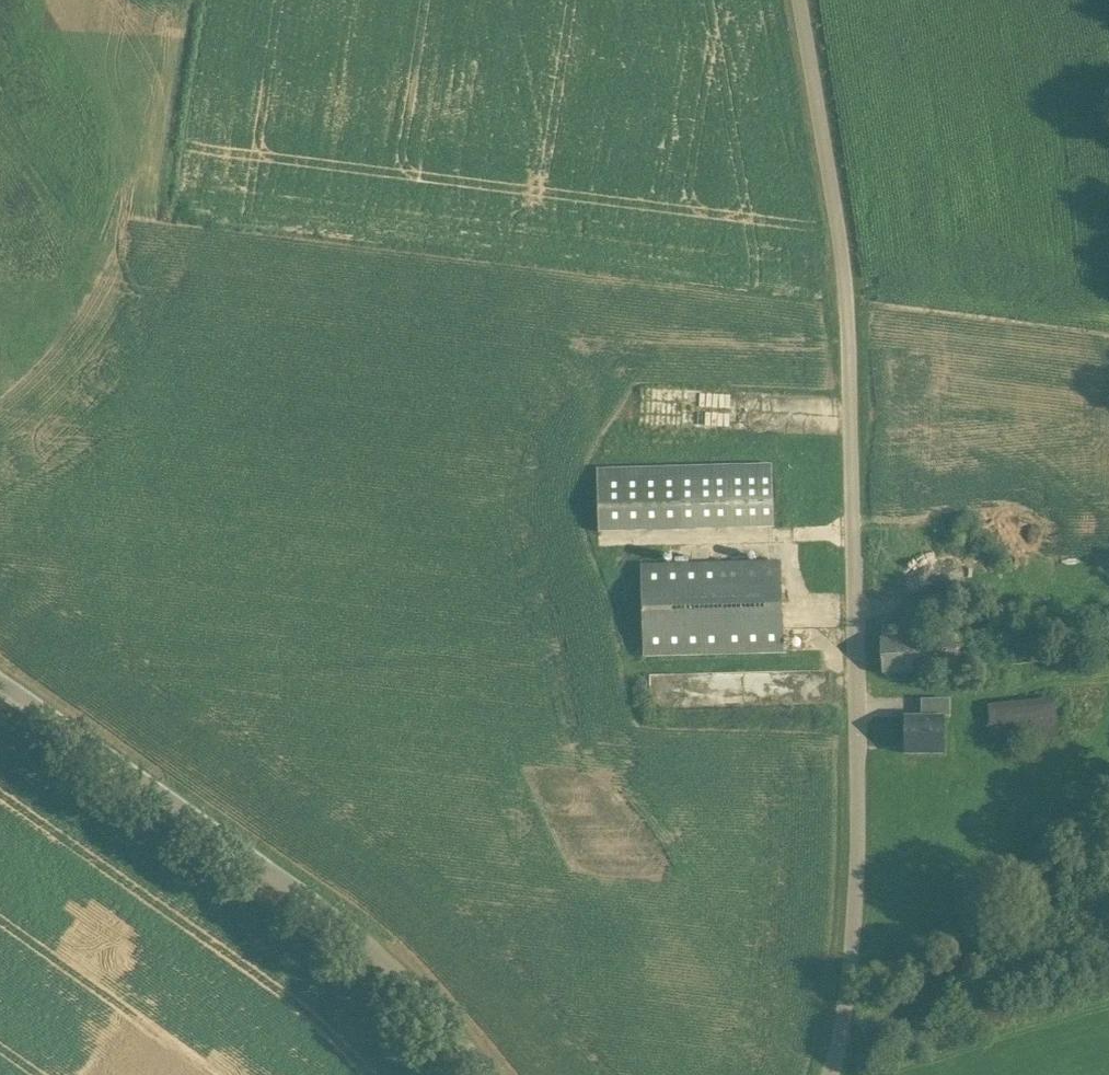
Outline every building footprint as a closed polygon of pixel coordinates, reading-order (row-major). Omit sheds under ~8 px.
[(598,531),(775,527),(773,465),(596,470),(598,531)] [(783,651),(780,562),(643,565),(645,655),(783,651)] [(941,608),(942,634),(897,637),(896,625),(882,626),(883,638),(881,638),(883,674),(1031,665),(1031,664),(1053,663),(1050,610),(1028,611),(1028,603),(941,608)] [(992,700),(995,742),(1063,738),(1061,697),(992,700)] [(904,719),(904,757),(943,756),(943,719),(904,719)]
